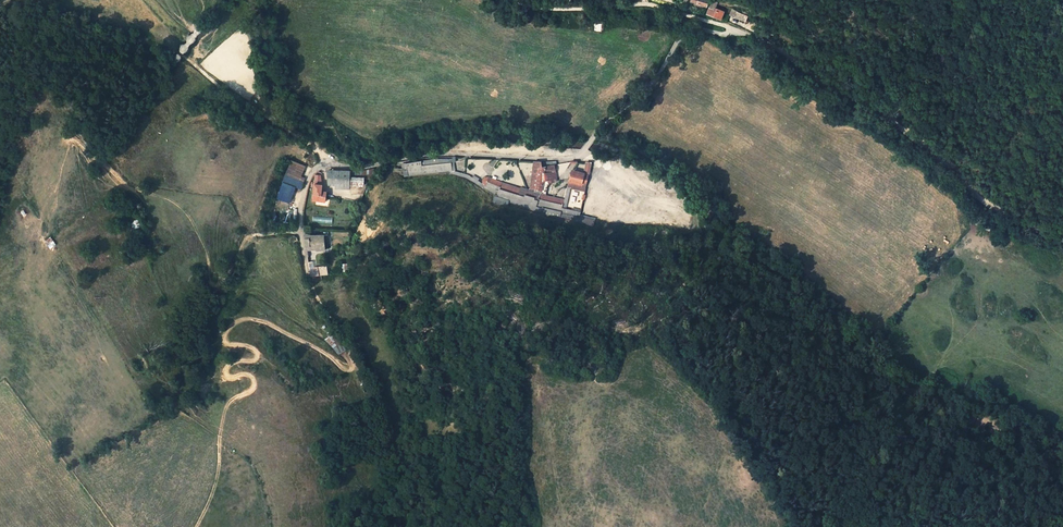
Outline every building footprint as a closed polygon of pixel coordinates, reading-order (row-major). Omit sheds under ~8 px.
[(707,10),(709,3),(701,0),(699,0),(698,0),(691,0),(690,2),(697,5),(697,6),(707,10)] [(715,18),(721,21),(724,14),(714,10),(717,3),(713,1),(707,15),(715,18)] [(731,15),(746,23),(749,17),(733,10),(731,15)] [(187,51),(201,32),(203,30),(197,25),(180,46),(187,51)] [(564,200),(544,196),(529,193),(520,190),(520,189),(503,183),(498,181),(498,179),(495,177),(494,179),(490,178),(485,178),(482,180),(482,183),(469,175),(454,171),(452,172),(451,162),(453,162),(452,157),(437,157),(421,159),(405,161),(406,170),(403,171),(403,176),(448,172),(449,174),(464,178),(472,182),(486,188),(499,195),(498,197),(543,212),(543,215),(559,219),(561,213),(564,214),(562,220),(578,223),(579,216),(580,212),(565,209),(562,208),(563,203),(567,203),(570,189),(585,192),(592,163),(587,163),(586,167),(585,167),(583,175),(571,172),(567,186),(564,199),(564,200)] [(301,177),(305,166),(290,160),(281,182),(301,190),(305,179),(301,177)] [(530,189),(545,192),(547,182),(550,181),(553,181),(556,180),(555,170),(554,168),(554,165),(557,165),(556,161),(541,162),(534,162),(530,189)] [(330,171),(326,171),(328,177),(328,181),(335,181),(335,186),(342,187),(343,185),(363,186),(363,178),(360,178),(360,171),(345,171),(330,171)] [(315,175),(314,184),(322,185),(323,176),(315,175)] [(312,200),(325,202),(326,192),(321,191),(322,185),(314,184),(312,200)] [(626,219),(628,211),(617,209),(616,218),(626,219)] [(305,247),(316,246),(316,250),(316,251),(324,250),(324,235),(312,235),(304,233),(305,247)] [(50,248),(56,244),(51,237),(45,241),(50,248)] [(309,268),(311,277),(329,275),(329,272),(327,272),(326,267),(309,268)] [(337,334),(328,338),(335,356),(344,352),(337,334)]
